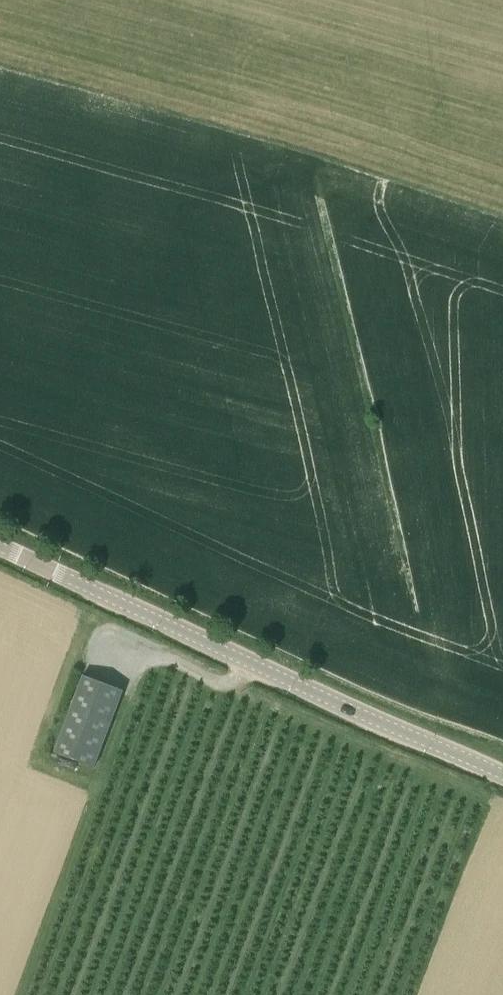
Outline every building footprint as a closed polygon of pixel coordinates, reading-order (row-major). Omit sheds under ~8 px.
[(95,767),(117,708),(124,689),(84,674),(55,752),(95,767)]
